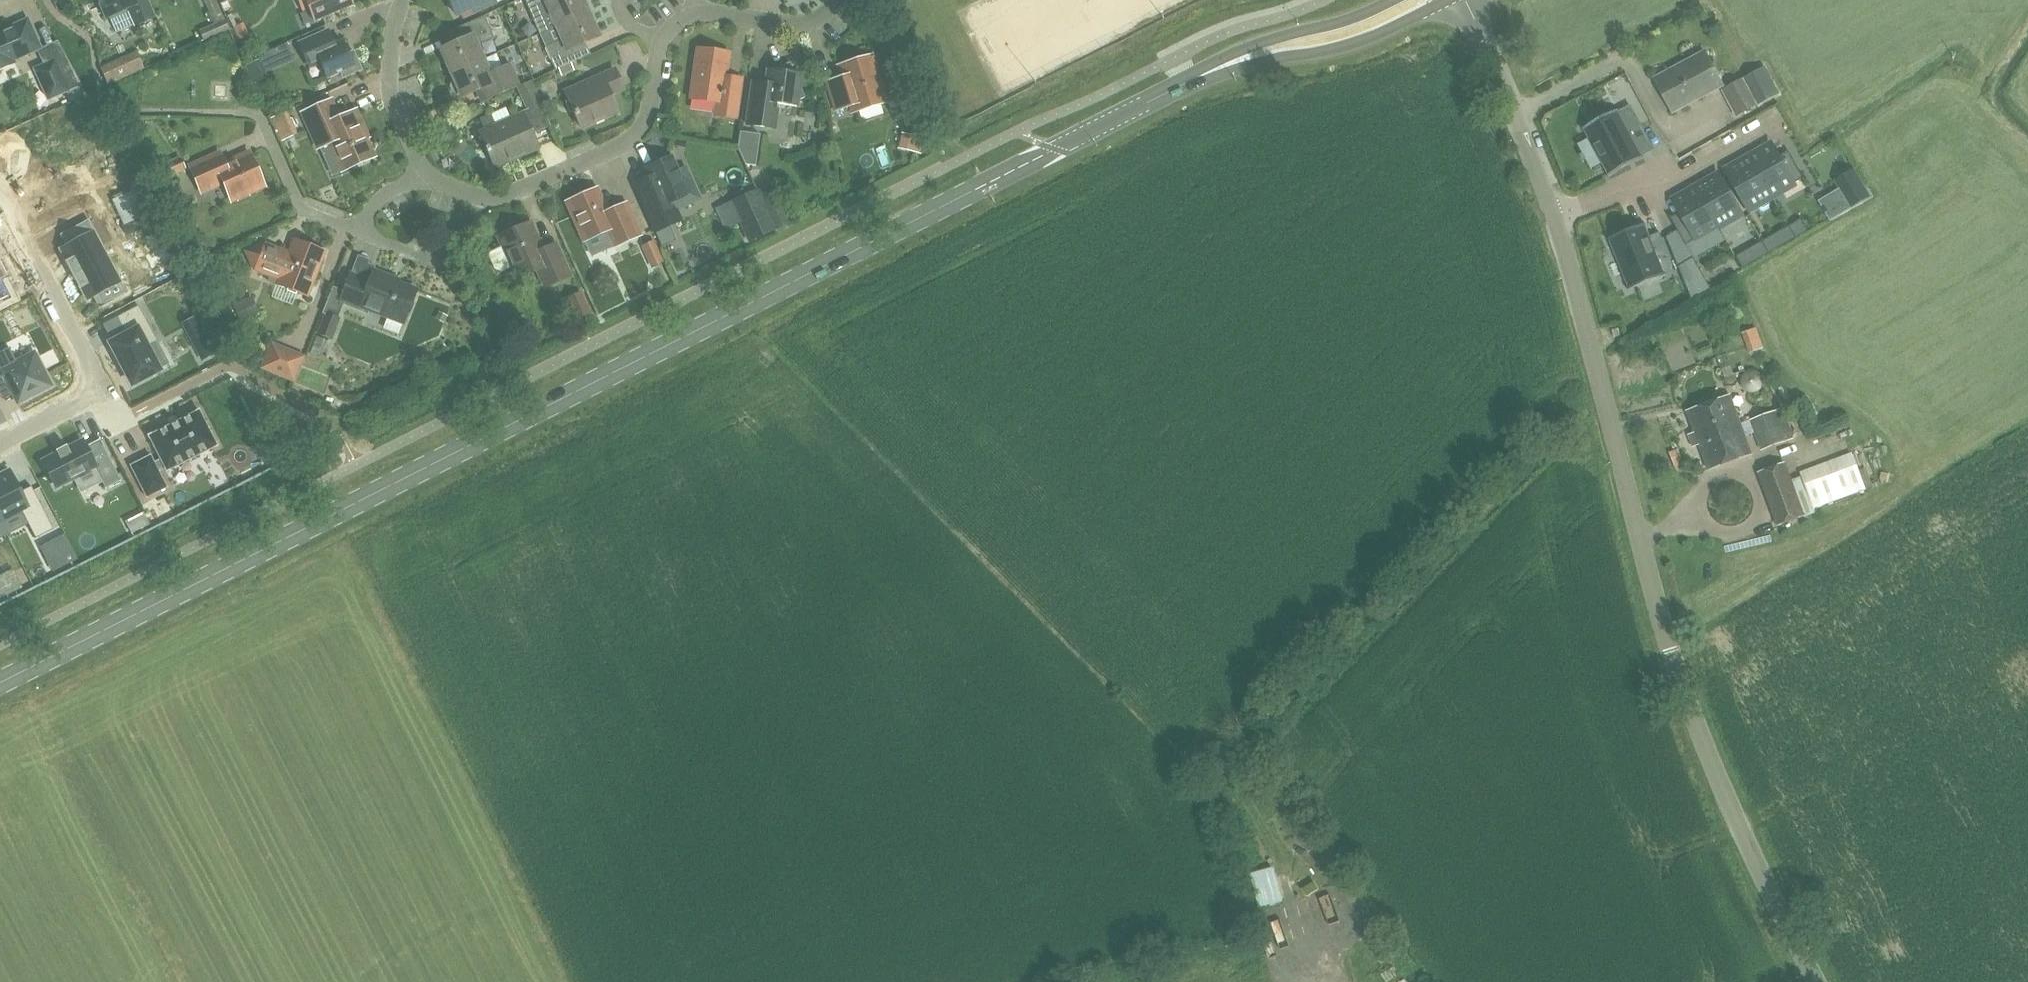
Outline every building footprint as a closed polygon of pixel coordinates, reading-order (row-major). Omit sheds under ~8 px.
[(108,17),(110,16),(129,8),(136,24),(156,15),(149,0),(100,0),(108,17)] [(214,22),(224,18),(216,0),(205,0),(214,22)] [(303,11),(310,8),(315,21),(353,5),(351,0),(298,0),(303,11)] [(456,12),(473,4),(475,9),(494,0),(451,0),(456,12)] [(589,11),(584,0),(525,0),(534,20),(550,13),(556,26),(589,11)] [(589,12),(556,26),(562,39),(546,46),(556,69),(582,58),(577,45),(600,35),(589,11),(589,12)] [(451,72),(484,58),(478,45),(495,37),(485,15),(459,26),(464,38),(440,49),(451,72)] [(230,30),(226,18),(199,30),(204,41),(230,30)] [(865,33),(876,35),(879,20),(868,18),(865,33)] [(0,30),(0,69),(14,63),(13,60),(40,48),(27,19),(7,28),(8,29),(1,32),(0,30)] [(239,39),(249,35),(244,23),(234,27),(239,39)] [(362,68),(354,50),(349,52),(344,40),(330,45),(324,31),(299,42),(307,60),(318,55),(328,77),(342,71),(344,76),(362,68)] [(738,117),(743,79),(727,77),(730,53),(698,49),(692,97),(718,101),(716,114),(738,117)] [(1673,112),(1723,85),(1706,52),(1655,79),(1673,112)] [(854,112),(859,110),(889,100),(874,55),(839,66),(843,77),(829,82),(837,109),(852,105),(854,112)] [(253,83),(255,82),(268,77),(260,58),(245,64),(253,83)] [(457,94),(460,93),(461,96),(485,86),(490,98),(516,87),(506,64),(490,71),(484,58),(451,72),(454,81),(452,82),(450,85),(453,93),(457,94)] [(55,59),(34,68),(48,99),(68,90),(55,59)] [(117,62),(102,69),(109,84),(123,77),(117,62)] [(791,62),(781,67),(781,71),(769,69),(767,88),(754,86),(748,124),(776,128),(779,103),(798,106),(799,100),(806,97),(801,85),(803,74),(796,73),(791,62)] [(1781,93),(1767,66),(1722,90),(1736,117),(1761,104),(1781,93)] [(569,98),(570,99),(582,127),(619,111),(609,89),(622,83),(616,68),(582,83),(585,91),(569,98)] [(517,87),(527,110),(521,113),(522,115),(482,133),(496,165),(538,147),(532,134),(551,125),(532,80),(517,87)] [(342,170),(374,156),(363,131),(365,130),(356,110),(339,118),(337,113),(339,111),(335,102),(332,102),(331,100),(304,112),(319,147),(330,142),(342,170)] [(1584,128),(1610,177),(1644,158),(1617,110),(1584,128)] [(273,117),(283,140),(296,134),(287,112),(273,117)] [(746,163),(757,165),(761,133),(741,131),(739,147),(746,163)] [(904,133),(900,148),(919,153),(920,151),(924,152),(926,142),(922,141),(922,138),(904,133)] [(1780,155),(1772,140),(1747,154),(1774,200),(1799,186),(1796,182),(1804,178),(1788,150),(1780,155)] [(224,183),(232,200),(237,198),(240,201),(249,197),(249,192),(265,185),(250,152),(225,163),(221,152),(191,166),(202,192),(224,183)] [(1774,200),(1747,154),(1723,168),(1750,214),(1774,200)] [(677,210),(702,199),(687,166),(679,169),(671,155),(648,165),(659,189),(647,195),(659,221),(678,212),(677,210)] [(165,181),(169,179),(174,177),(174,176),(187,170),(181,156),(156,166),(160,175),(162,174),(165,181)] [(1849,208),(1868,197),(1852,170),(1833,181),(1849,208)] [(1741,212),(1720,176),(1697,189),(1718,226),(1741,212)] [(757,188),(776,230),(784,226),(764,185),(757,188)] [(615,246),(640,234),(627,203),(608,212),(598,188),(568,201),(585,240),(608,230),(615,246)] [(749,242),(776,230),(757,188),(730,201),(749,242)] [(1718,226),(1697,189),(1676,201),(1682,212),(1672,218),(1686,244),(1718,226)] [(1802,219),(1790,226),(1796,237),(1808,230),(1802,219)] [(60,248),(74,274),(109,256),(90,220),(67,232),(72,242),(60,248)] [(493,267),(502,270),(513,266),(517,276),(537,268),(544,286),(570,275),(557,244),(543,250),(531,222),(499,236),(503,245),(487,252),(493,267)] [(1645,226),(1613,237),(1632,289),(1663,277),(1657,260),(1668,256),(1661,235),(1649,239),(1645,226)] [(1795,238),(1789,226),(1776,234),(1782,245),(1795,238)] [(677,241),(671,228),(660,233),(659,233),(664,247),(677,241)] [(290,252),(265,242),(246,251),(254,270),(270,276),(268,281),(309,297),(318,274),(314,273),(323,251),(295,240),(290,252)] [(1769,253),(1762,242),(1750,249),(1756,260),(1769,253)] [(652,268),(666,262),(661,251),(647,257),(652,268)] [(88,301),(100,294),(105,305),(128,292),(109,256),(74,274),(88,301)] [(1692,258),(1679,266),(1691,299),(1710,288),(1692,258)] [(370,282),(352,274),(351,274),(340,302),(369,313),(370,310),(404,323),(417,291),(389,280),(391,277),(374,271),(370,282)] [(591,313),(581,291),(566,298),(576,320),(591,313)] [(259,313),(251,296),(233,304),(241,321),(259,313)] [(125,330),(110,339),(131,380),(158,365),(145,342),(156,336),(137,301),(116,312),(125,330)] [(333,340),(341,318),(325,312),(317,334),(333,340)] [(219,349),(202,316),(185,324),(203,358),(219,349)] [(1758,327),(1756,327),(1742,333),(1750,353),(1765,347),(1758,327)] [(0,345),(0,372),(3,371),(16,396),(31,389),(40,384),(44,372),(31,348),(14,357),(7,342),(0,345)] [(306,357),(273,344),(263,369),(296,382),(306,357)] [(1752,454),(1746,436),(1741,424),(1731,396),(1688,411),(1709,470),(1752,454)] [(1783,407),(1750,420),(1761,451),(1795,439),(1783,407)] [(217,446),(200,411),(150,436),(162,461),(155,464),(151,456),(132,466),(148,497),(167,487),(159,472),(166,468),(167,471),(217,446)] [(57,455),(43,462),(56,487),(95,467),(106,488),(121,480),(106,452),(92,459),(83,442),(68,449),(67,447),(56,453),(57,455)] [(1814,508),(1866,489),(1853,453),(1801,472),(1814,508)] [(1804,516),(1788,473),(1785,464),(1759,473),(1778,526),(1804,516)] [(0,473),(0,520),(1,522),(22,511),(35,536),(53,527),(31,485),(20,490),(9,468),(0,473)] [(65,566),(78,559),(65,534),(52,540),(41,546),(52,568),(63,562),(65,566)]
